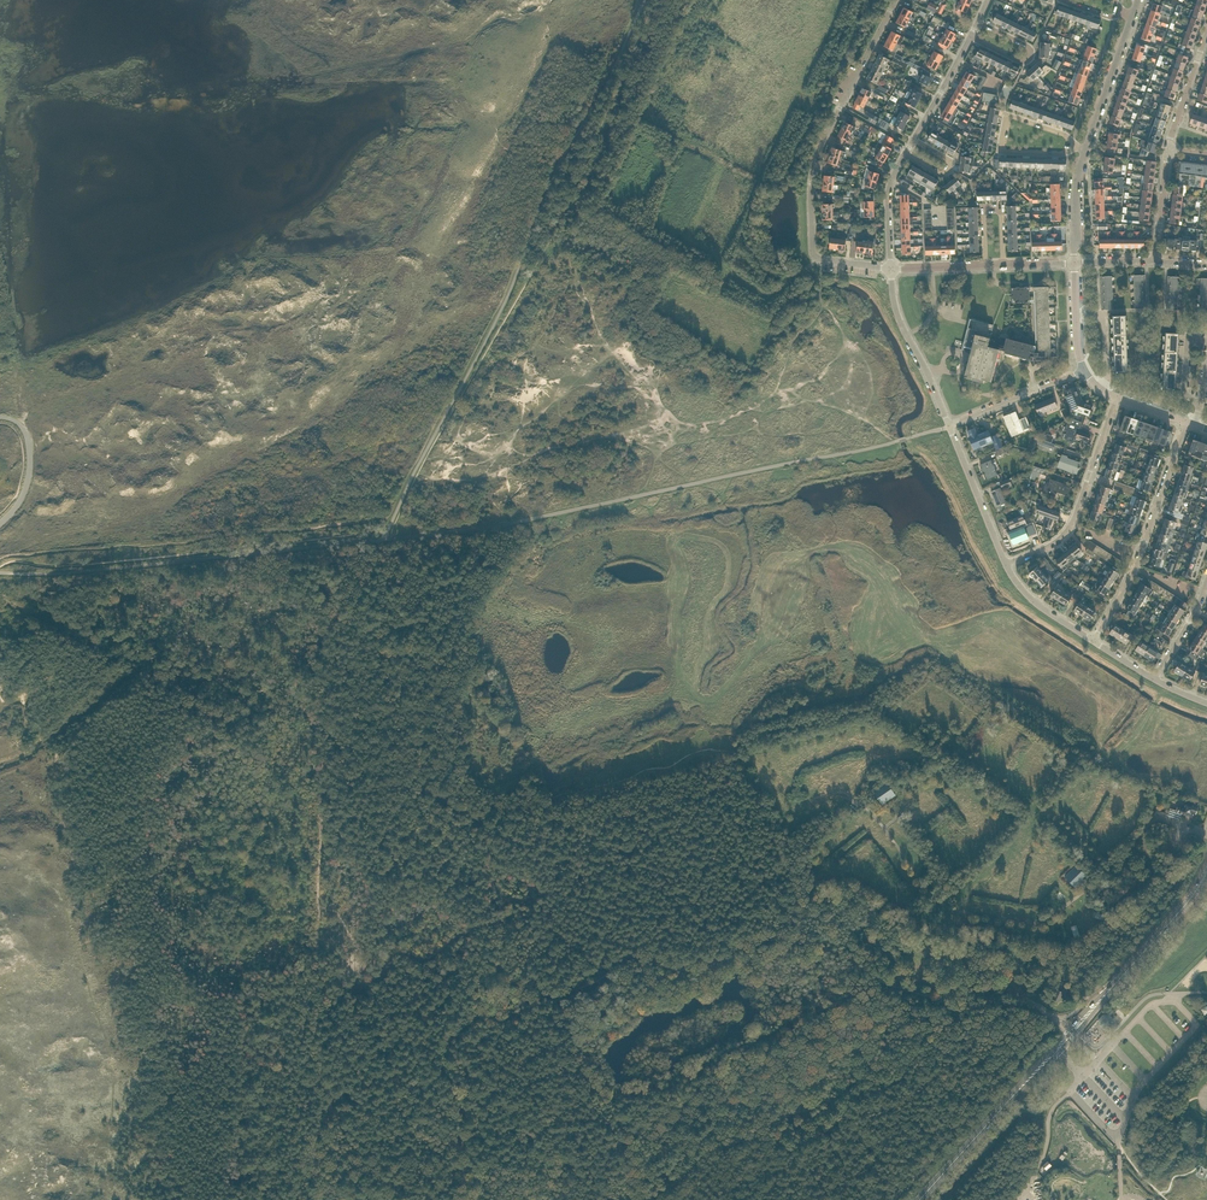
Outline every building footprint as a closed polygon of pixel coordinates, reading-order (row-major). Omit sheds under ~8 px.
[(940,6),(938,10),(942,13),(944,8),(947,4),(942,2),(941,2),(939,5),(940,5),(940,6)] [(966,13),(970,6),(960,2),(957,9),(966,13)] [(935,12),(938,6),(931,3),(928,9),(935,12)] [(1160,14),(1163,7),(1154,4),(1151,11),(1160,14)] [(1203,14),(1206,7),(1197,4),(1196,8),(1193,7),(1193,10),(1195,11),(1203,14)] [(1063,17),(1066,9),(1059,6),(1056,14),(1063,17)] [(911,17),(913,13),(904,8),(900,15),(912,22),(913,22),(915,19),(911,17)] [(1070,19),(1073,11),(1066,9),(1063,17),(1070,19)] [(1077,22),(1080,14),(1073,11),(1070,19),(1077,22)] [(1158,21),(1160,14),(1151,11),(1149,18),(1158,21)] [(1201,21),(1203,14),(1195,11),(1192,18),(1201,21)] [(1000,25),(1004,17),(997,14),(993,22),(1000,25)] [(1087,16),(1085,15),(1080,14),(1077,22),(1084,24),(1087,16)] [(908,29),(912,22),(900,15),(897,23),(906,28),(908,29)] [(1091,27),(1094,19),(1087,16),(1084,24),(1091,27)] [(944,22),(934,17),(928,28),(930,29),(933,22),(942,26),(944,22)] [(1007,28),(1010,21),(1004,17),(1000,25),(1007,28)] [(1155,28),(1158,21),(1149,18),(1146,25),(1155,28)] [(1198,28),(1201,21),(1192,18),(1190,25),(1198,28)] [(1098,29),(1101,21),(1094,19),(1091,27),(1098,29)] [(1013,32),(1017,24),(1010,21),(1007,28),(1013,32)] [(1020,35),(1024,27),(1017,24),(1013,32),(1020,35)] [(1153,35),(1155,28),(1146,25),(1144,32),(1153,35)] [(1196,35),(1198,28),(1190,25),(1188,32),(1196,35)] [(947,29),(943,27),(940,34),(943,36),(952,41),(954,42),(956,38),(954,37),(956,34),(947,29)] [(1026,38),(1030,31),(1024,27),(1020,35),(1026,38)] [(1164,39),(1167,32),(1160,29),(1157,36),(1163,38),(1164,39)] [(1033,41),(1037,34),(1030,31),(1026,38),(1033,41)] [(1056,38),(1057,39),(1058,36),(1057,36),(1057,35),(1045,31),(1042,37),(1044,37),(1043,38),(1046,40),(1049,41),(1050,37),(1051,36),(1056,38)] [(900,45),(904,38),(892,32),(888,39),(900,45)] [(1150,42),(1153,35),(1144,32),(1141,39),(1150,42)] [(1193,42),(1196,35),(1188,32),(1185,39),(1193,42)] [(948,48),(952,41),(943,36),(938,45),(947,50),(948,48)] [(896,52),(900,45),(888,39),(884,47),(893,51),(894,51),(896,52)] [(1191,49),(1193,42),(1185,39),(1183,46),(1182,49),(1184,50),(1186,47),(1191,49)] [(1050,51),(1051,44),(1041,43),(1040,51),(1050,51)] [(1143,55),(1146,48),(1137,45),(1135,52),(1143,55)] [(1095,56),(1097,49),(1088,46),(1086,53),(1095,56)] [(935,51),(931,49),(927,56),(940,63),(944,56),(935,51)] [(983,60),(987,52),(980,49),(976,56),(983,60)] [(1049,59),(1050,51),(1040,51),(1040,58),(1049,59)] [(1182,56),(1184,52),(1181,51),(1180,55),(1177,62),(1185,65),(1188,58),(1182,56)] [(989,63),(993,55),(987,52),(983,60),(989,63)] [(1141,62),(1143,55),(1135,52),(1132,59),(1141,62)] [(1092,63),(1095,56),(1086,53),(1083,60),(1092,63)] [(887,64),(890,60),(880,55),(876,63),(885,68),(888,69),(890,66),(887,64)] [(996,66),(1000,59),(993,55),(989,63),(996,66)] [(936,70),(940,63),(927,56),(923,64),(927,66),(927,65),(936,70)] [(902,61),(903,61),(895,57),(893,61),(907,68),(908,64),(902,61)] [(1003,70),(1007,62),(1000,59),(996,66),(1003,70)] [(1057,70),(1062,62),(1056,59),(1052,67),(1057,70)] [(1090,70),(1092,63),(1083,60),(1080,59),(1078,66),(1081,67),(1085,69),(1090,70)] [(1152,70),(1155,62),(1151,61),(1150,64),(1146,63),(1144,67),(1152,70)] [(1009,73),(1013,65),(1007,62),(1003,70),(1009,73)] [(1183,71),(1185,65),(1177,62),(1175,69),(1183,71)] [(881,76),(885,68),(876,63),(872,71),(881,76)] [(1038,76),(1043,71),(1037,64),(1031,69),(1038,76)] [(1016,76),(1020,68),(1013,65),(1009,73),(1016,76)] [(1090,70),(1085,69),(1081,67),(1078,74),(1085,77),(1087,77),(1090,70)] [(1138,70),(1139,68),(1135,67),(1135,69),(1130,67),(1127,75),(1136,78),(1138,70)] [(1032,81),(1038,76),(1031,69),(1026,74),(1032,81)] [(1181,78),(1183,71),(1175,69),(1172,76),(1181,78)] [(877,84),(881,76),(872,71),(868,79),(877,84)] [(971,83),(975,76),(967,72),(963,78),(971,83)] [(927,86),(931,79),(922,74),(918,81),(927,86)] [(1087,77),(1085,77),(1078,74),(1076,81),(1085,84),(1087,77)] [(1135,80),(1136,78),(1127,75),(1125,81),(1133,84),(1134,84),(1136,84),(1137,81),(1135,80)] [(1178,85),(1181,78),(1172,76),(1170,83),(1178,85)] [(915,89),(916,85),(902,77),(900,81),(911,87),(907,94),(919,101),(923,94),(914,89),(914,88),(915,89)] [(967,89),(971,83),(963,78),(960,85),(967,89)] [(1082,91),(1085,84),(1076,81),(1074,88),(1082,91)] [(1131,91),(1133,84),(1125,81),(1122,88),(1131,91)] [(1176,92),(1178,85),(1170,83),(1167,89),(1176,92)] [(964,95),(967,89),(960,85),(956,91),(964,95)] [(868,100),(872,93),(863,88),(859,96),(868,100)] [(1080,98),(1082,91),(1074,88),(1071,95),(1080,98)] [(1128,98),(1131,91),(1122,88),(1120,95),(1128,98)] [(1173,100),(1176,92),(1167,89),(1165,97),(1173,100)] [(960,102),(964,95),(956,91),(952,97),(960,102)] [(1152,101),(1154,95),(1147,92),(1143,104),(1153,107),(1155,102),(1152,101)] [(1206,102),(1206,96),(1200,93),(1198,100),(1206,103),(1206,102)] [(915,108),(919,101),(907,94),(905,97),(908,99),(906,103),(915,108)] [(1078,105),(1080,98),(1071,95),(1069,102),(1078,105)] [(1126,105),(1128,98),(1120,95),(1117,102),(1126,105)] [(864,108),(868,100),(859,96),(855,103),(856,103),(853,108),(858,110),(860,106),(864,108)] [(956,108),(960,102),(952,97),(949,104),(956,108)] [(1017,111),(1020,103),(1013,100),(1010,108),(1017,111)] [(1042,106),(1043,103),(1040,102),(1038,109),(1033,107),(1031,115),(1038,118),(1040,110),(1042,106)] [(1124,112),(1126,105),(1117,102),(1115,109),(1124,112)] [(1024,113),(1027,105),(1020,103),(1017,111),(1024,113)] [(1168,114),(1171,106),(1162,103),(1159,111),(1168,114)] [(906,111),(907,109),(899,104),(897,108),(897,109),(897,110),(897,111),(897,112),(898,113),(899,113),(900,114),(898,118),(907,123),(910,117),(905,114),(906,111)] [(953,115),(956,108),(949,104),(945,110),(953,115)] [(996,109),(997,105),(994,104),(993,108),(991,108),(990,115),(998,117),(1000,109),(996,109)] [(1031,115),(1033,107),(1027,105),(1024,113),(1031,115)] [(1121,119),(1124,112),(1115,109),(1113,116),(1121,119)] [(951,126),(955,120),(957,117),(953,115),(945,110),(941,117),(945,119),(943,121),(951,126)] [(1045,120),(1047,112),(1040,110),(1038,118),(1045,120)] [(880,119),(877,117),(867,111),(865,114),(870,117),(878,122),(880,119)] [(1165,122),(1168,114),(1159,111),(1156,119),(1165,122)] [(1052,123),(1054,115),(1047,112),(1045,120),(1052,123)] [(1196,116),(1197,113),(1194,112),(1190,123),(1197,126),(1200,117),(1196,116)] [(997,124),(998,117),(990,115),(988,122),(997,124)] [(1058,125),(1061,117),(1054,115),(1052,123),(1058,125)] [(1119,126),(1121,119),(1113,116),(1110,123),(1115,125),(1114,127),(1118,129),(1118,126),(1119,126)] [(907,123),(898,118),(894,117),(891,123),(894,125),(903,130),(907,123)] [(1065,128),(1068,120),(1061,117),(1058,125),(1065,128)] [(1206,120),(1200,117),(1197,126),(1204,128),(1206,120)] [(888,128),(890,124),(880,119),(878,122),(888,128)] [(1163,130),(1165,122),(1156,119),(1154,126),(1163,130)] [(1073,130),(1075,122),(1068,120),(1065,128),(1073,130)] [(965,129),(968,124),(962,121),(959,126),(965,129)] [(856,128),(845,122),(842,129),(851,134),(853,130),(855,131),(856,128)] [(878,122),(876,125),(887,131),(888,128),(878,122)] [(996,131),(997,124),(988,122),(987,130),(996,131)] [(1160,137),(1163,130),(1154,126),(1151,134),(1156,136),(1160,137)] [(851,134),(842,129),(838,136),(849,142),(851,139),(849,138),(851,134)] [(935,144),(938,137),(939,136),(941,133),(938,131),(934,129),(928,140),(935,144)] [(994,138),(996,131),(987,130),(986,137),(994,138)] [(893,139),(884,134),(882,132),(881,134),(879,137),(884,140),(882,144),(884,145),(880,151),(888,156),(892,149),(887,146),(889,144),(890,144),(893,139)] [(1119,135),(1114,134),(1110,133),(1109,141),(1113,141),(1118,142),(1119,135)] [(1160,137),(1156,136),(1151,134),(1148,142),(1157,145),(1160,137)] [(941,147),(945,140),(939,136),(938,137),(935,144),(941,147)] [(993,146),(994,138),(986,137),(984,144),(993,146)] [(1157,145),(1148,142),(1142,139),(1139,147),(1143,148),(1140,155),(1140,156),(1149,157),(1151,152),(1155,153),(1154,153),(1157,145)] [(947,151),(952,144),(945,140),(941,147),(947,151)] [(1118,142),(1113,141),(1109,141),(1107,148),(1116,150),(1118,142)] [(862,147),(864,145),(861,144),(859,148),(855,146),(854,150),(860,152),(862,147)] [(954,155),(958,147),(952,144),(947,151),(954,155)] [(991,153),(993,146),(984,144),(983,152),(985,152),(984,156),(987,156),(988,152),(991,153)] [(844,160),(846,152),(832,148),(830,155),(840,159),(844,160)] [(888,156),(880,151),(873,148),(870,153),(877,157),(876,158),(884,163),(888,156)] [(839,163),(840,159),(830,155),(828,163),(839,167),(840,163),(839,163)] [(969,165),(970,158),(962,157),(961,164),(969,165)] [(1114,166),(1115,159),(1106,157),(1105,165),(1110,166),(1114,166)] [(1007,167),(1008,158),(1000,158),(1000,160),(994,160),(994,168),(1000,168),(1000,167),(1007,167)] [(1156,162),(1147,161),(1144,161),(1143,168),(1146,168),(1151,169),(1155,169),(1156,162)] [(1180,162),(1179,162),(1178,174),(1180,174),(1179,178),(1178,185),(1201,187),(1202,177),(1206,177),(1206,166),(1197,164),(1197,165),(1180,162)] [(875,170),(876,166),(869,163),(867,167),(868,167),(865,178),(877,182),(879,174),(870,172),(871,169),(875,170)] [(968,173),(969,165),(961,164),(960,172),(968,173)] [(850,170),(847,170),(846,173),(853,174),(853,171),(854,166),(851,165),(850,170)] [(1114,166),(1110,166),(1105,165),(1104,172),(1113,174),(1114,166)] [(915,177),(920,170),(913,166),(909,173),(915,177)] [(1155,169),(1151,169),(1146,168),(1145,176),(1150,176),(1154,177),(1155,169)] [(920,183),(922,181),(926,173),(920,170),(915,177),(914,180),(920,183)] [(927,187),(928,184),(932,177),(926,173),(922,181),(920,183),(927,187)] [(845,181),(845,176),(836,175),(836,177),(825,176),(824,184),(834,185),(835,181),(836,181),(836,180),(845,181)] [(1154,177),(1150,176),(1145,176),(1144,183),(1149,183),(1153,184),(1154,177)] [(877,182),(865,178),(861,177),(860,179),(863,180),(862,188),(869,189),(870,188),(875,189),(877,182)] [(933,191),(935,188),(939,181),(932,177),(928,184),(927,187),(933,191)] [(956,189),(962,184),(956,177),(950,182),(956,189)] [(1104,186),(1104,182),(1104,178),(1098,178),(1099,182),(1095,182),(1095,190),(1104,189),(1112,189),(1111,186),(1104,186)] [(958,197),(961,195),(958,192),(956,189),(950,182),(944,187),(950,194),(954,191),(958,197)] [(1153,184),(1149,183),(1144,183),(1143,190),(1148,191),(1152,191),(1153,184)] [(834,189),(834,185),(824,184),(823,191),(835,193),(835,189),(834,189)] [(1184,188),(1178,187),(1175,187),(1174,194),(1178,195),(1183,195),(1184,188)] [(1152,191),(1148,191),(1143,190),(1142,197),(1147,198),(1151,199),(1152,191)] [(1183,195),(1178,195),(1174,194),(1173,201),(1178,202),(1182,202),(1183,195)] [(1151,199),(1147,198),(1142,197),(1141,205),(1146,205),(1150,206),(1151,199)] [(865,209),(874,209),(874,201),(857,202),(857,204),(861,204),(861,210),(865,209)] [(1182,202),(1178,202),(1173,201),(1172,209),(1177,209),(1181,210),(1183,210),(1184,203),(1182,202)] [(833,208),(835,208),(835,204),(823,205),(823,212),(833,212),(833,208)] [(1150,206),(1146,205),(1141,205),(1141,212),(1145,212),(1150,213),(1150,206)] [(865,217),(875,217),(874,209),(865,209),(865,217)] [(1181,210),(1177,209),(1172,209),(1171,216),(1176,217),(1180,217),(1181,210)] [(1105,214),(1113,214),(1112,211),(1108,211),(1105,211),(1096,212),(1096,219),(1105,219),(1105,214)] [(823,220),(835,220),(835,216),(838,216),(838,212),(833,212),(823,212),(823,220)] [(1150,213),(1145,212),(1141,212),(1140,220),(1149,221),(1150,213)] [(1180,217),(1176,217),(1171,216),(1170,224),(1179,225),(1180,217)] [(936,238),(935,238),(935,230),(933,230),(933,238),(933,243),(933,246),(934,255),(941,254),(941,246),(936,246),(936,238)] [(1175,249),(1175,244),(1176,239),(1176,235),(1169,235),(1168,238),(1167,249),(1175,249)] [(835,239),(835,237),(831,236),(830,248),(838,249),(839,239),(835,239)] [(876,244),(876,239),(867,237),(867,239),(865,253),(873,254),(874,244),(876,244)] [(1197,251),(1197,241),(1194,240),(1194,237),(1190,237),(1190,240),(1189,250),(1197,251)] [(845,250),(847,238),(843,238),(843,240),(839,239),(838,249),(845,250)] [(865,253),(867,239),(863,239),(862,240),(859,240),(857,252),(865,253)] [(1189,250),(1190,240),(1183,240),(1182,250),(1189,250)] [(903,255),(911,254),(911,247),(902,247),(903,255)] [(1134,284),(1146,283),(1145,275),(1134,276),(1134,284)] [(1101,285),(1106,285),(1112,285),(1112,277),(1101,277),(1101,285)] [(1179,277),(1168,277),(1168,285),(1173,285),(1179,285),(1179,277)] [(1135,292),(1146,292),(1146,283),(1134,284),(1135,292)] [(1101,293),(1112,293),(1112,285),(1106,285),(1101,285),(1101,293)] [(1179,285),(1173,285),(1168,285),(1167,293),(1178,294),(1179,285)] [(994,325),(975,320),(972,329),(968,328),(964,341),(963,348),(971,350),(970,355),(968,363),(965,374),(965,375),(967,376),(967,379),(971,380),(980,382),(984,383),(984,381),(991,382),(1000,350),(1005,351),(1005,353),(1005,354),(1005,353),(1010,354),(1009,355),(1014,356),(1014,355),(1018,356),(1018,357),(1022,358),(1022,357),(1026,358),(1026,359),(1030,360),(1031,360),(1033,360),(1034,365),(1043,361),(1043,360),(1046,360),(1046,357),(1051,357),(1049,287),(1034,287),(1034,291),(1036,291),(1036,295),(1036,299),(1037,303),(1036,303),(1036,307),(1037,307),(1037,311),(1036,311),(1036,316),(1037,316),(1037,320),(1037,324),(1038,328),(1037,328),(1037,332),(1038,332),(1038,336),(1037,336),(1037,341),(1038,341),(1038,345),(1037,345),(1038,349),(1038,353),(1032,353),(1034,348),(1008,341),(1009,339),(995,335),(994,339),(990,338),(994,325)] [(1012,301),(1030,300),(1030,287),(1029,287),(1029,288),(1025,288),(1020,288),(1020,289),(1016,289),(1016,288),(1012,288),(1012,301)] [(1135,300),(1146,300),(1146,292),(1135,292),(1135,300)] [(1102,301),(1107,301),(1113,301),(1112,293),(1101,293),(1102,301)] [(1178,302),(1178,294),(1167,293),(1167,301),(1172,301),(1178,302)] [(1135,308),(1146,308),(1146,300),(1135,300),(1135,308)] [(1102,310),(1113,309),(1113,301),(1107,301),(1102,301),(1102,310)] [(1178,302),(1172,301),(1167,301),(1166,309),(1177,310),(1178,302)] [(1114,335),(1127,335),(1126,316),(1113,317),(1114,335)] [(1178,342),(1179,334),(1166,333),(1165,352),(1171,352),(1178,353),(1178,342)] [(1115,354),(1127,354),(1127,335),(1114,335),(1115,354)] [(1178,353),(1171,352),(1165,352),(1164,371),(1170,371),(1177,372),(1178,353)] [(1115,373),(1128,372),(1127,354),(1115,354),(1115,373)] [(1177,372),(1170,371),(1164,371),(1163,390),(1176,390),(1176,379),(1177,376),(1177,372)] [(1083,403),(1082,401),(1076,387),(1066,391),(1074,410),(1078,408),(1083,410),(1082,413),(1089,415),(1092,405),(1086,402),(1085,404),(1083,403)] [(1053,410),(1058,408),(1053,397),(1035,405),(1039,414),(1052,409),(1053,410)] [(1069,417),(1067,411),(1065,408),(1061,410),(1066,419),(1069,417)] [(1017,421),(1014,413),(1004,417),(1010,433),(1017,430),(1022,428),(1023,431),(1027,429),(1024,422),(1020,423),(1019,420),(1017,421)] [(1127,432),(1132,418),(1125,416),(1125,417),(1120,416),(1116,426),(1121,427),(1120,430),(1127,432)] [(1133,434),(1138,420),(1132,418),(1127,432),(1133,434)] [(1140,437),(1145,422),(1138,420),(1133,434),(1140,437)] [(1145,422),(1140,437),(1146,439),(1151,425),(1145,422)] [(1151,425),(1146,439),(1153,441),(1158,427),(1151,425)] [(1077,427),(1076,430),(1066,427),(1065,431),(1067,432),(1065,439),(1075,442),(1077,437),(1088,441),(1090,435),(1079,431),(1080,428),(1077,427)] [(1158,427),(1153,441),(1159,443),(1164,429),(1158,427)] [(977,435),(975,428),(968,431),(970,436),(971,438),(969,438),(975,452),(983,449),(982,446),(996,440),(997,444),(994,445),(995,447),(988,450),(990,453),(995,451),(1000,449),(999,449),(1003,447),(1001,441),(998,434),(992,437),(991,436),(989,430),(977,435)] [(1164,429),(1159,443),(1166,446),(1171,431),(1164,429)] [(1193,440),(1187,438),(1186,443),(1192,445),(1188,454),(1195,456),(1200,442),(1193,439),(1193,440)] [(1054,449),(1056,444),(1039,439),(1038,444),(1054,449)] [(1200,442),(1195,456),(1202,458),(1206,444),(1200,442)] [(1117,444),(1115,443),(1115,444),(1114,448),(1115,449),(1114,452),(1122,455),(1125,447),(1117,444)] [(1037,467),(1043,450),(1039,449),(1033,465),(1034,466),(1037,467)] [(1114,452),(1112,451),(1112,452),(1113,452),(1111,456),(1112,457),(1111,460),(1119,463),(1122,455),(1114,452)] [(1079,469),(1080,467),(1079,467),(1080,464),(1072,461),(1073,460),(1067,458),(1068,456),(1062,454),(1058,467),(1077,474),(1079,469)] [(1160,459),(1151,456),(1148,464),(1157,467),(1158,468),(1158,467),(1160,463),(1158,463),(1159,459),(1161,460),(1160,459)] [(1111,460),(1110,459),(1110,460),(1109,460),(1110,460),(1108,464),(1110,465),(1108,468),(1117,471),(1119,463),(1111,460)] [(994,465),(992,465),(990,461),(980,465),(983,471),(986,470),(987,473),(985,474),(987,479),(997,475),(994,465)] [(1157,467),(1148,464),(1145,463),(1143,467),(1147,468),(1146,472),(1154,475),(1156,476),(1155,476),(1157,471),(1156,471),(1157,467)] [(1192,473),(1194,468),(1185,464),(1184,465),(1185,465),(1182,472),(1193,476),(1194,473),(1192,473)] [(1042,469),(1037,467),(1034,466),(1031,479),(1035,480),(1037,475),(1040,477),(1041,473),(1044,474),(1045,470),(1042,469)] [(1108,468),(1107,468),(1105,472),(1107,473),(1106,476),(1104,476),(1106,476),(1105,477),(1114,480),(1117,471),(1108,468)] [(1154,475),(1146,472),(1143,480),(1151,483),(1153,484),(1154,479),(1153,479),(1154,475)] [(1191,484),(1193,476),(1182,472),(1179,480),(1191,484)] [(1072,487),(1050,479),(1050,480),(1051,480),(1049,484),(1047,483),(1044,492),(1055,496),(1057,492),(1069,496),(1069,495),(1068,495),(1071,487),(1072,487)] [(1151,483),(1143,480),(1140,489),(1148,492),(1148,491),(1150,492),(1151,487),(1150,487),(1151,483)] [(1188,491),(1191,484),(1179,480),(1177,487),(1188,491)] [(1102,486),(1101,485),(1101,486),(1099,490),(1101,490),(1099,494),(1108,497),(1111,489),(1102,486)] [(1186,498),(1188,491),(1177,487),(1174,494),(1186,498)] [(997,506),(1006,503),(1000,488),(991,492),(997,506)] [(1099,494),(1098,493),(1098,494),(1096,498),(1098,499),(1097,502),(1105,505),(1108,497),(1099,494)] [(1183,506),(1186,498),(1174,494),(1172,502),(1183,506)] [(1147,501),(1145,501),(1137,498),(1136,501),(1132,500),(1130,505),(1131,505),(1142,509),(1144,510),(1144,509),(1145,505),(1144,504),(1145,501),(1147,502),(1147,501)] [(1097,502),(1095,501),(1095,502),(1094,506),(1095,507),(1094,510),(1102,513),(1105,505),(1097,502)] [(1181,513),(1183,506),(1172,502),(1169,509),(1181,513)] [(1058,520),(1061,513),(1039,505),(1037,510),(1038,510),(1037,511),(1039,512),(1038,513),(1047,516),(1044,526),(1046,527),(1046,528),(1048,529),(1048,528),(1050,529),(1054,519),(1058,520)] [(1141,518),(1141,517),(1142,513),(1141,513),(1142,509),(1131,505),(1128,513),(1131,514),(1139,517),(1141,518)] [(1094,510),(1092,509),(1092,510),(1091,514),(1092,515),(1091,518),(1089,517),(1089,518),(1091,518),(1099,521),(1102,513),(1094,510)] [(1011,530),(1027,524),(1025,520),(1032,517),(1029,512),(1025,514),(1023,515),(1008,521),(1011,530)] [(1139,517),(1131,514),(1128,522),(1137,525),(1136,525),(1138,526),(1138,525),(1139,521),(1138,521),(1139,517)] [(1177,523),(1174,521),(1166,518),(1166,519),(1163,526),(1175,530),(1177,523)] [(1137,525),(1128,522),(1125,521),(1124,526),(1127,526),(1125,531),(1129,532),(1127,536),(1132,538),(1134,533),(1135,534),(1136,534),(1135,533),(1137,529),(1135,529),(1136,525),(1137,525)] [(1175,530),(1163,526),(1161,534),(1173,538),(1175,530)] [(1201,533),(1198,532),(1195,539),(1198,540),(1206,543),(1206,536),(1201,533)] [(1170,545),(1173,538),(1161,534),(1158,541),(1170,545)] [(1087,547),(1091,541),(1088,539),(1082,543),(1084,546),(1087,547)] [(1206,547),(1206,543),(1198,540),(1196,547),(1206,551),(1206,547)] [(1167,553),(1170,545),(1158,541),(1155,549),(1165,552),(1167,553)] [(1076,544),(1075,543),(1072,546),(1073,547),(1070,549),(1069,548),(1068,548),(1075,556),(1082,551),(1076,544)] [(1203,558),(1206,551),(1196,547),(1193,554),(1203,558)] [(1068,562),(1075,556),(1068,548),(1069,549),(1065,551),(1066,553),(1063,555),(1062,553),(1062,554),(1068,562)] [(1096,558),(1098,555),(1096,553),(1093,551),(1090,549),(1088,548),(1086,552),(1096,558)] [(1162,559),(1165,552),(1155,549),(1153,556),(1162,559)] [(1065,565),(1068,562),(1062,554),(1058,557),(1059,558),(1056,560),(1055,559),(1056,560),(1061,567),(1065,570),(1067,568),(1065,565)] [(1201,565),(1203,558),(1193,554),(1191,562),(1201,565)] [(1098,555),(1096,558),(1105,564),(1106,564),(1108,561),(1105,559),(1102,557),(1099,555),(1098,555)] [(1159,567),(1162,559),(1153,556),(1150,563),(1159,567)] [(1050,570),(1053,568),(1049,562),(1045,564),(1046,566),(1041,570),(1038,566),(1034,570),(1033,568),(1030,570),(1030,573),(1035,580),(1044,573),(1049,569),(1050,570)] [(1198,572),(1201,565),(1191,562),(1188,569),(1198,572)] [(1118,573),(1106,564),(1105,564),(1103,568),(1108,572),(1106,575),(1114,580),(1115,581),(1117,577),(1116,576),(1118,573),(1120,574),(1118,573)] [(1196,579),(1198,572),(1188,569),(1187,571),(1185,571),(1183,572),(1183,574),(1184,576),(1186,577),(1186,576),(1196,579)] [(1056,580),(1062,573),(1058,571),(1052,578),(1056,580)] [(1114,580),(1106,575),(1103,573),(1100,571),(1098,574),(1101,576),(1098,580),(1102,582),(1109,587),(1110,588),(1111,588),(1110,588),(1113,584),(1112,583),(1114,580)] [(1041,587),(1050,580),(1044,573),(1035,580),(1041,587)] [(1062,573),(1056,580),(1059,583),(1065,575),(1062,573)] [(1079,582),(1081,579),(1071,573),(1069,576),(1079,582)] [(1090,592),(1093,587),(1085,582),(1083,580),(1080,585),(1085,588),(1090,592)] [(1109,587),(1102,582),(1098,580),(1096,584),(1099,587),(1097,590),(1104,595),(1104,594),(1106,595),(1108,591),(1107,590),(1109,587)] [(1149,584),(1148,583),(1144,581),(1143,583),(1142,583),(1138,589),(1147,595),(1149,596),(1154,590),(1151,588),(1148,586),(1149,584)] [(1078,586),(1078,585),(1077,585),(1076,587),(1078,588),(1075,593),(1078,596),(1083,588),(1078,586)] [(1059,600),(1064,591),(1057,586),(1051,595),(1059,600)] [(1147,595),(1138,589),(1138,590),(1134,596),(1134,595),(1143,601),(1142,601),(1146,595),(1147,595)] [(1066,605),(1072,596),(1064,591),(1059,600),(1066,605)] [(1100,604),(1102,600),(1095,595),(1092,599),(1100,604)] [(1143,601),(1134,595),(1134,596),(1130,602),(1139,607),(1138,607),(1142,601),(1143,601)] [(1082,615),(1088,606),(1080,601),(1074,610),(1082,615)] [(1183,609),(1187,603),(1183,601),(1179,607),(1176,605),(1172,611),(1181,617),(1180,616),(1184,610),(1185,610),(1183,609)] [(1138,608),(1139,607),(1130,602),(1126,608),(1129,610),(1134,614),(1135,614),(1134,613),(1138,607),(1138,608)] [(1095,611),(1088,606),(1082,615),(1090,620),(1095,611)] [(1137,615),(1134,614),(1129,610),(1126,614),(1132,618),(1136,620),(1137,618),(1135,617),(1137,615)] [(1181,617),(1172,611),(1172,612),(1168,618),(1168,617),(1177,623),(1176,623),(1180,617),(1181,617)] [(1132,618),(1126,614),(1124,613),(1122,616),(1129,621),(1132,618)] [(1177,623),(1168,617),(1168,618),(1164,624),(1173,629),(1172,629),(1176,623),(1177,623)] [(1118,638),(1124,630),(1115,624),(1110,633),(1118,638)] [(1140,634),(1144,626),(1141,624),(1136,631),(1140,634)] [(1172,630),(1173,629),(1164,624),(1160,630),(1163,632),(1168,636),(1169,635),(1168,635),(1172,629),(1172,630)] [(1144,626),(1140,634),(1143,636),(1148,628),(1144,626)] [(1127,644),(1132,635),(1127,632),(1129,629),(1126,627),(1124,630),(1118,638),(1127,644)] [(1201,630),(1197,636),(1206,641),(1205,641),(1206,638),(1206,634),(1201,630)] [(1165,639),(1160,636),(1157,634),(1155,638),(1163,643),(1165,639)] [(1205,642),(1206,641),(1197,636),(1193,642),(1202,648),(1201,647),(1205,641),(1205,642)] [(1144,655),(1150,646),(1142,641),(1136,650),(1144,655)] [(1202,648),(1193,642),(1193,643),(1189,648),(1189,649),(1192,651),(1189,655),(1193,657),(1197,659),(1199,655),(1197,654),(1201,648),(1202,648)] [(1154,649),(1155,647),(1151,644),(1150,646),(1144,655),(1153,660),(1158,652),(1154,649)] [(1193,657),(1189,655),(1186,653),(1184,656),(1188,658),(1191,661),(1193,657)] [(1192,661),(1191,661),(1188,658),(1184,664),(1180,662),(1174,671),(1182,676),(1188,667),(1192,661)] [(1190,681),(1195,672),(1188,667),(1182,676),(1190,681)] [(953,759),(956,754),(949,750),(946,755),(953,759)] [(882,803),(895,794),(886,781),(873,790),(882,803)] [(1198,807),(1187,803),(1186,803),(1184,809),(1180,807),(1177,806),(1176,810),(1170,808),(1169,812),(1171,812),(1169,815),(1179,819),(1181,812),(1193,816),(1194,813),(1196,813),(1198,807)] [(1133,880),(1144,870),(1140,864),(1128,875),(1133,880)] [(1088,876),(1085,874),(1077,865),(1065,877),(1076,888),(1088,876)] [(1128,881),(1127,882),(1124,879),(1114,888),(1115,890),(1105,900),(1106,901),(1106,902),(1106,903),(1107,902),(1111,906),(1132,886),(1128,881)] [(1055,898),(1061,903),(1066,896),(1060,891),(1055,898)] [(883,941),(880,936),(879,936),(872,941),(870,942),(874,948),(880,944),(883,941)] [(1066,993),(1067,988),(1065,987),(1063,991),(1057,989),(1052,999),(1059,1002),(1061,998),(1064,998),(1064,999),(1068,1000),(1069,999),(1075,1000),(1075,997),(1075,995),(1066,993)] [(1113,1019),(1114,1018),(1109,1014),(1109,1015),(1104,1015),(1100,1019),(1100,1024),(1104,1028),(1110,1028),(1113,1024),(1113,1019)] [(1050,1170),(1055,1165),(1051,1160),(1044,1163),(1046,1165),(1050,1170)]
